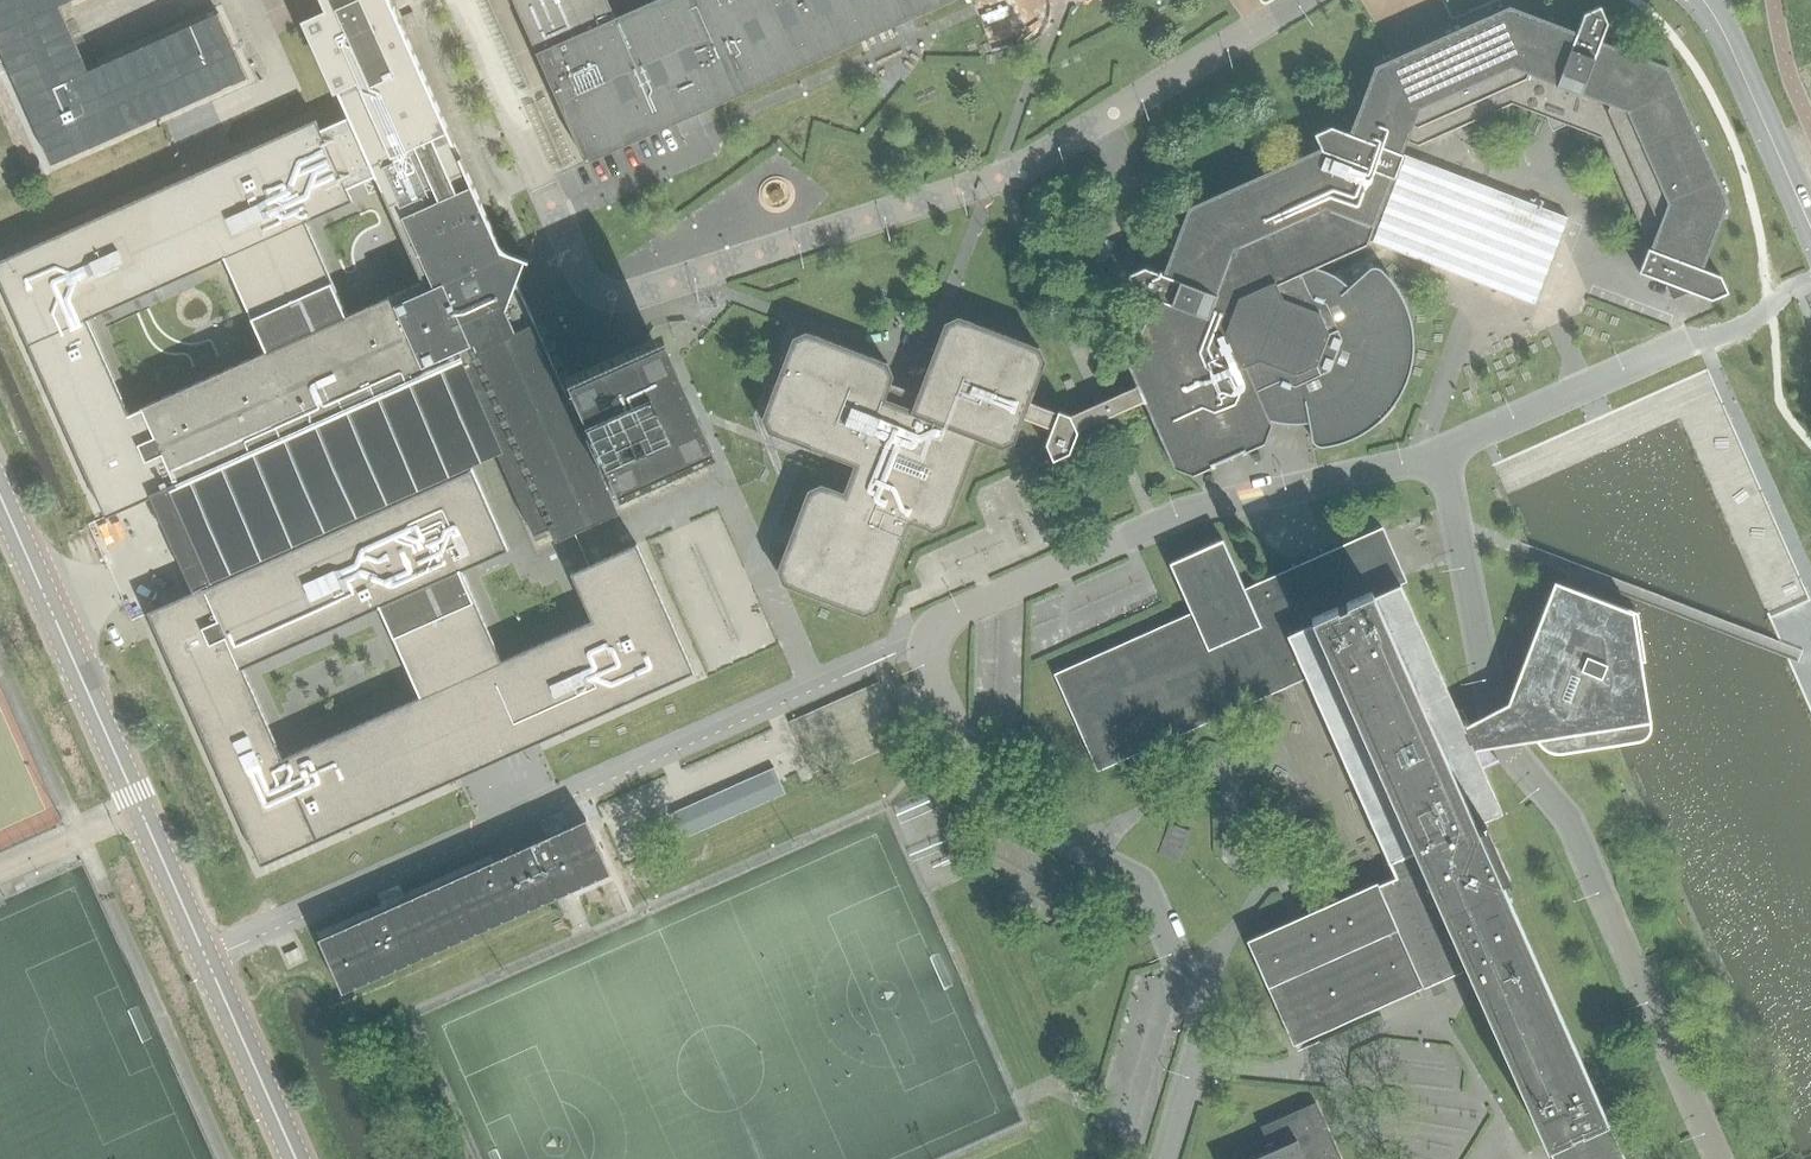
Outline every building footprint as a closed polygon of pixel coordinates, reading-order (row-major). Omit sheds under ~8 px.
[(334,85),(348,116),(319,129),(315,119),(297,127),(266,140),(251,147),(240,152),(233,155),(219,161),(216,163),(204,168),(187,175),(172,182),(0,259),(0,283),(105,518),(152,497),(192,587),(144,608),(257,861),(497,755),(692,668),(635,540),(570,569),(590,617),(499,657),(459,568),(506,547),(470,465),(498,453),(536,538),(551,531),(555,539),(618,511),(612,498),(624,493),(718,452),(666,336),(650,343),(573,377),(561,383),(549,357),(549,356),(535,325),(534,322),(528,309),(522,295),(513,276),(519,259),(527,262),(528,260),(527,260),(523,258),(511,253),(510,253),(509,253),(509,252),(508,252),(507,252),(507,251),(506,251),(505,250),(504,250),(504,249),(503,249),(503,248),(502,248),(502,247),(501,247),(501,246),(500,246),(500,245),(499,245),(499,244),(499,243),(498,243),(498,242),(497,242),(497,241),(497,240),(496,240),(493,232),(486,216),(479,201),(472,185),(465,169),(447,129),(440,114),(419,66),(406,35),(390,0),(321,0),(327,13),(307,22),(314,39),(334,85)] [(51,164),(247,78),(218,12),(87,70),(84,63),(69,28),(61,11),(59,5),(71,0),(0,0),(0,49),(51,164)] [(585,162),(696,113),(951,0),(513,0),(585,162)] [(770,394),(761,419),(767,432),(793,442),(794,441),(854,464),(843,492),(821,485),(808,490),(777,570),(783,584),(864,615),(877,609),(910,522),(924,528),(933,532),(946,526),(949,516),(979,438),(1002,446),(1015,441),(1024,417),(1051,428),(1045,444),(1052,460),(1053,460),(1069,453),(1077,431),(1101,421),(1111,417),(1144,403),(1158,435),(1158,436),(1160,436),(1174,468),(1193,475),(1210,468),(1213,466),(1212,464),(1220,461),(1237,453),(1245,449),(1246,451),(1265,442),(1272,425),(1270,421),(1277,422),(1283,423),(1289,423),(1295,423),(1301,423),(1308,422),(1310,433),(1310,435),(1311,437),(1312,439),(1313,440),(1314,441),(1316,442),(1318,442),(1319,442),(1325,441),(1330,440),(1336,439),(1341,437),(1346,435),(1352,433),(1357,430),(1362,427),(1367,424),(1372,420),(1377,416),(1381,412),(1385,407),(1389,402),(1392,397),(1395,392),(1398,387),(1401,382),(1403,376),(1404,370),(1406,364),(1407,358),(1408,352),(1408,346),(1408,340),(1408,334),(1407,328),(1406,322),(1404,317),(1403,311),(1400,305),(1398,300),(1395,294),(1392,289),(1388,284),(1384,279),(1380,275),(1376,271),(1375,270),(1373,269),(1372,269),(1370,269),(1368,269),(1367,269),(1366,270),(1365,271),(1363,273),(1360,275),(1348,286),(1343,282),(1339,278),(1333,274),(1318,266),(1365,246),(1366,242),(1534,305),(1569,217),(1402,156),(1403,154),(1401,153),(1405,141),(1418,146),(1511,105),(1534,113),(1573,128),(1599,138),(1642,232),(1653,236),(1649,247),(1647,247),(1638,271),(1710,299),(1712,298),(1726,292),(1727,291),(1719,275),(1702,268),(1728,201),(1668,66),(1600,40),(1607,22),(1600,6),(1599,6),(1583,14),(1576,31),(1531,14),(1508,5),(1424,43),(1395,56),(1374,65),(1348,133),(1329,125),(1312,133),(1318,147),(1186,205),(1164,263),(1160,272),(1143,266),(1125,274),(1133,291),(1151,298),(1126,365),(1135,385),(1104,398),(1093,403),(1092,403),(1068,414),(1056,409),(1056,410),(1028,400),(1044,360),(1038,347),(958,317),(945,322),(912,408),(884,398),(893,375),(887,363),(806,332),(793,338),(771,393),(770,394)] [(42,173),(0,64),(0,158),(11,186),(42,173)] [(1076,237),(1067,215),(1056,220),(1066,242),(1076,237)] [(1501,812),(1481,767),(1496,761),(1489,753),(1484,747),(1535,740),(1538,744),(1541,747),(1545,750),(1549,752),(1553,753),(1557,754),(1561,753),(1621,744),(1638,741),(1642,740),(1646,737),(1649,733),(1650,728),(1650,724),(1641,663),(1645,662),(1637,613),(1553,581),(1552,586),(1518,673),(1507,702),(1463,726),(1400,584),(1407,581),(1403,574),(1395,578),(1392,571),(1377,538),(1379,536),(1379,535),(1350,548),(1314,564),(1299,571),(1265,586),(1247,595),(1222,539),(1169,563),(1193,618),(1183,623),(1054,678),(1099,776),(1271,687),(1303,672),(1311,690),(1387,861),(1388,863),(1395,877),(1378,884),(1377,882),(1363,888),(1246,940),(1296,1052),(1305,1039),(1451,974),(1467,967),(1545,1144),(1549,1142),(1553,1152),(1553,1153),(1552,1155),(1553,1157),(1553,1158),(1624,1158),(1606,1118),(1500,880),(1506,878),(1507,881),(1510,880),(1484,820),(1501,812)] [(17,701),(0,669),(0,701),(17,701)] [(905,742),(879,683),(789,722),(815,781),(905,742)] [(671,814),(679,831),(682,839),(784,793),(781,785),(773,768),(671,814)] [(584,820),(319,938),(344,993),(565,894),(609,874),(584,820)] [(1339,1156),(1315,1102),(1261,1127),(1271,1150),(1266,1152),(1251,1158),(1341,1158),(1339,1156)]
